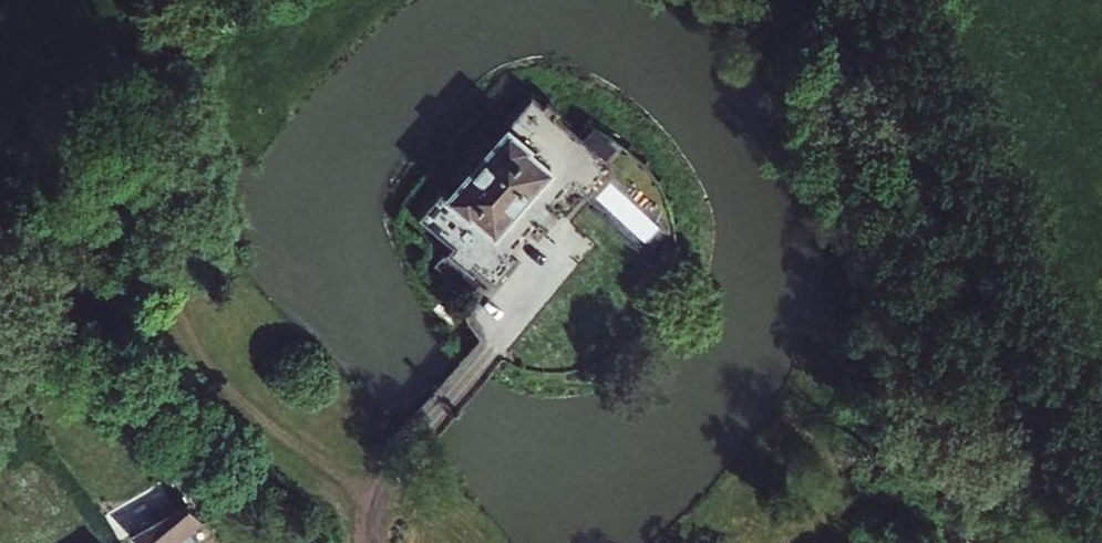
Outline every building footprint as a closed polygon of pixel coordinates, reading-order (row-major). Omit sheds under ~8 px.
[(452,243),(447,248),(462,261),(465,258),(493,283),(516,257),(510,252),(575,179),(588,191),(609,166),(600,158),(602,155),(576,132),(555,113),(558,109),(548,99),(544,104),(533,94),(510,119),(514,122),(492,147),(484,140),(462,164),(463,165),(453,177),(456,180),(449,188),(445,184),(418,214),(452,243)] [(173,538),(202,515),(186,499),(183,501),(180,495),(167,502),(171,508),(167,510),(129,532),(139,542),(178,542),(173,538)] [(129,532),(123,536),(111,542),(139,542),(129,532)]
